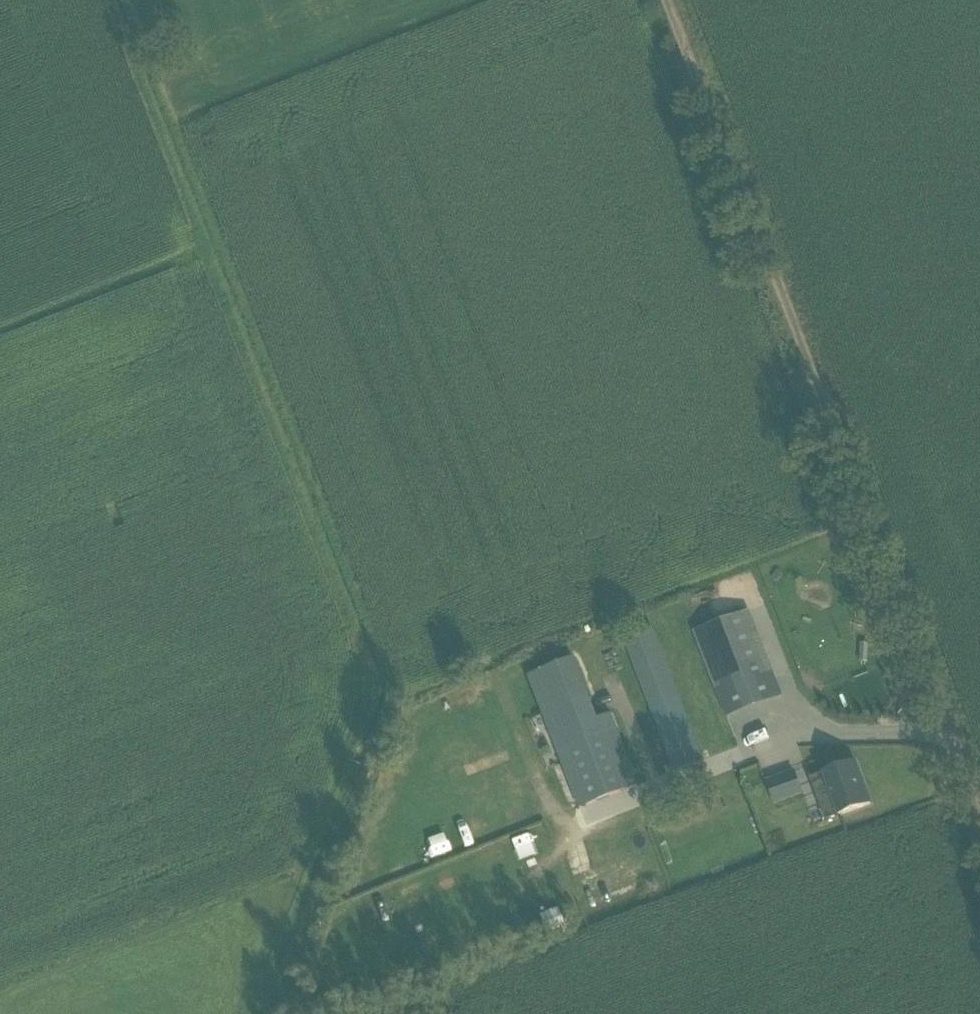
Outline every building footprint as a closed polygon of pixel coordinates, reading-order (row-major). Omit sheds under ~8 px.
[(748,611),(695,631),(720,698),(774,678),(748,611)] [(574,658),(527,676),(561,764),(568,783),(576,802),(579,809),(639,785),(611,713),(597,719),(574,658)] [(813,778),(828,819),(870,804),(855,763),(813,778)] [(794,773),(767,783),(775,804),(802,793),(794,773)] [(521,856),(540,848),(532,830),(514,838),(521,856)]
